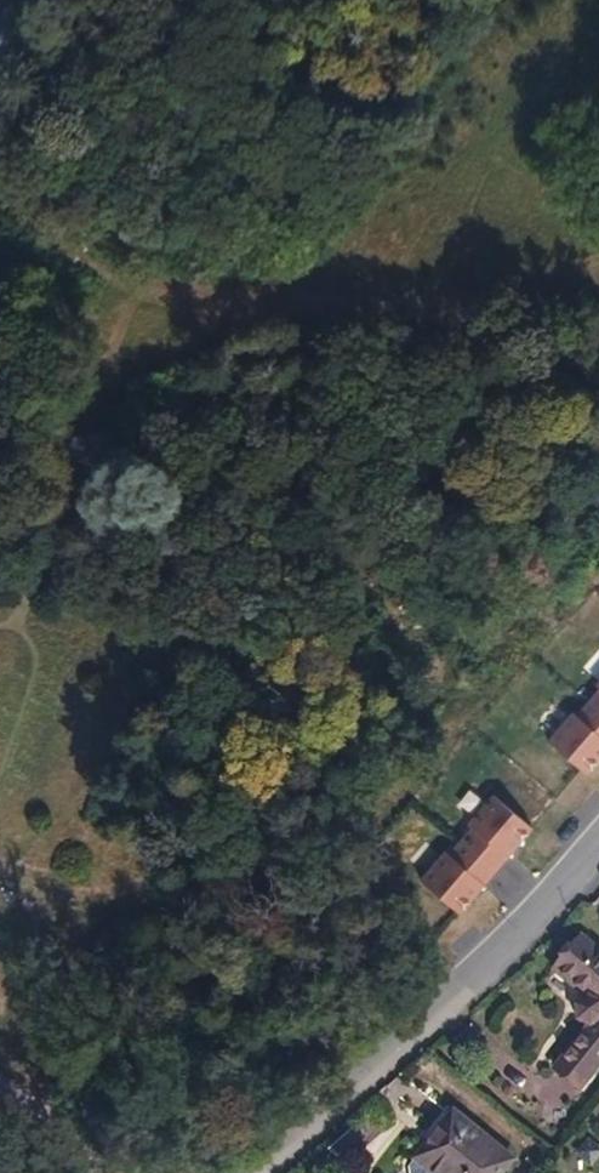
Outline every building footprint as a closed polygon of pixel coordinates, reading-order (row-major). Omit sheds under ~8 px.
[(598,708),(598,644),(567,680),(598,708)] [(567,680),(531,723),(583,768),(589,774),(598,762),(598,708),(567,680)] [(432,817),(493,871),(528,831),(467,778),(432,817)] [(493,871),(432,817),(397,857),(457,911),(493,871)] [(585,1001),(595,1009),(597,1020),(589,1029),(554,1073),(579,1093),(598,1068),(598,957),(580,941),(553,974),(585,1001)] [(595,1009),(585,1001),(574,1009),(576,1024),(589,1029),(597,1020),(595,1009)] [(511,1164),(451,1116),(413,1164),(424,1172),(504,1172),(511,1164)] [(574,1155),(592,1166),(598,1154),(598,1146),(585,1138),(574,1155)]
